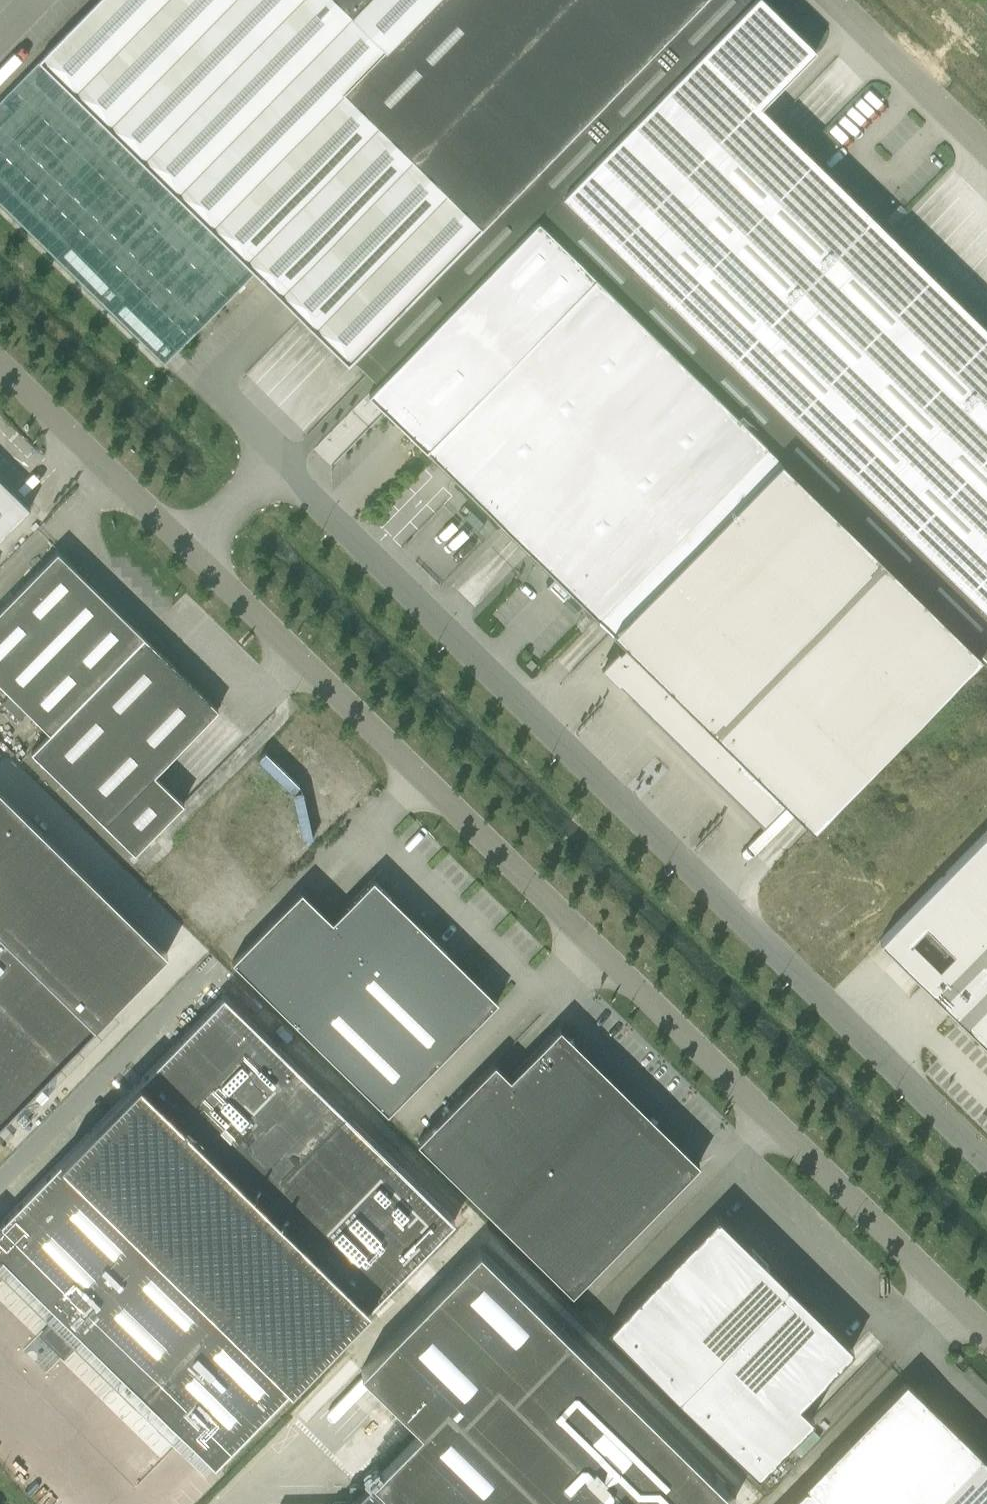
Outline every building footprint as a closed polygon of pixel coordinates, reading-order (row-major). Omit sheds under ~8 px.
[(336,0),(98,0),(38,61),(254,272),(348,364),(355,357),(482,227),(344,92),(386,49),(336,0)] [(386,49),(344,92),(482,227),(355,357),(380,381),(380,382),(538,220),(549,209),(524,184),(704,0),(336,0),(386,49)] [(524,184),(549,209),(538,220),(595,277),(638,319),(806,147),(805,146),(803,148),(760,106),(766,100),(816,49),(796,30),(796,29),(780,13),(766,0),(704,0),(524,184)] [(162,360),(165,364),(177,351),(254,272),(38,61),(0,100),(0,202),(46,247),(148,347),(162,360)] [(724,403),(890,233),(889,232),(891,230),(850,190),(848,192),(805,150),(807,148),(806,147),(638,319),(724,403)] [(595,277),(538,220),(380,382),(380,381),(369,392),(412,434),(409,436),(411,437),(413,435),(427,449),(595,277)] [(986,420),(986,328),(976,318),(978,316),(977,314),(975,316),(933,276),(935,274),(934,272),(893,232),(891,234),(890,233),(724,403),(767,445),(867,543),(986,420)] [(767,445),(724,403),(638,319),(595,277),(427,449),(598,617),(767,445)] [(867,543),(981,655),(986,660),(986,420),(867,543)] [(767,445),(598,617),(626,644),(604,666),(763,821),(785,799),(813,826),(981,655),(867,543),(767,445)] [(30,508),(0,478),(0,539),(30,508)] [(138,628),(59,550),(0,609),(0,681),(50,731),(145,635),(138,628)] [(31,751),(135,853),(184,803),(154,774),(218,709),(145,635),(50,731),(31,751)] [(167,954),(0,789),(0,1125),(167,954)] [(879,940),(939,1000),(940,999),(945,1003),(942,1007),(950,1015),(953,1012),(957,1016),(986,1046),(986,831),(879,940)] [(388,1113),(498,1000),(373,878),(332,920),(302,890),(232,960),(388,1113)] [(0,1255),(146,1395),(315,1221),(301,1207),(315,1192),(294,1172),(350,1115),(225,993),(0,1225),(0,1224),(0,1255)] [(573,1293),(699,1163),(560,1027),(510,1077),(495,1062),(417,1141),(573,1293)] [(788,1284),(717,1215),(608,1327),(678,1396),(788,1284)] [(376,1311),(381,1316),(396,1301),(359,1264),(356,1268),(326,1239),(316,1250),(314,1249),(237,1329),(294,1386),(363,1315),(368,1320),(376,1311)] [(361,1369),(421,1428),(373,1478),(399,1503),(729,1503),(734,1499),(479,1249),(361,1369)] [(678,1396),(758,1475),(814,1418),(799,1403),(853,1348),(788,1284),(678,1396)] [(906,1382),(807,1483),(828,1503),(986,1503),(986,1462),(906,1382)] [(373,1478),(366,1484),(352,1484),(352,1499),(349,1502),(335,1502),(335,1503),(399,1503),(373,1478)]
